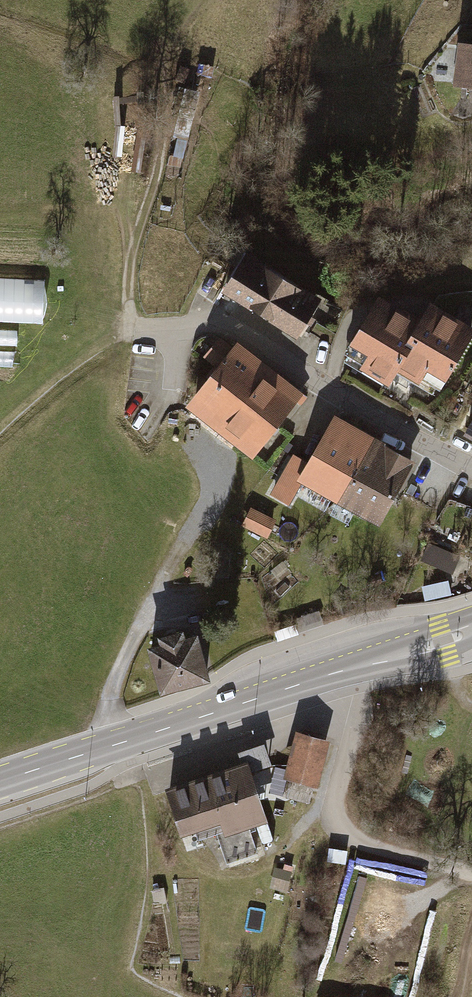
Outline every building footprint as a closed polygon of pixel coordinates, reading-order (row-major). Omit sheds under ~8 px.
[(455,45),(450,84),(471,87),(471,47),(455,45)] [(211,75),(198,71),(195,82),(208,85),(211,75)] [(188,77),(176,73),(171,87),(183,91),(188,77)] [(142,145),(134,144),(129,170),(137,172),(142,145)] [(183,148),(175,145),(169,168),(176,170),(183,148)] [(252,322),(278,283),(241,259),(215,299),(252,322)] [(46,321),(48,278),(0,276),(0,319),(46,321)] [(278,283),(252,322),(292,347),(296,341),(301,344),(312,328),(306,324),(317,308),(278,283)] [(371,305),(344,352),(363,362),(355,377),(384,393),(393,378),(416,390),(422,380),(444,392),(471,343),(471,338),(430,314),(422,310),(412,328),(371,305)] [(0,335),(0,369),(40,371),(41,337),(0,335)] [(180,412),(214,439),(264,375),(231,348),(227,353),(215,343),(197,365),(210,375),(180,412)] [(300,403),(264,375),(214,439),(250,467),(254,462),(300,403)] [(460,442),(471,449),(471,422),(460,442)] [(300,490),(336,510),(369,449),(327,427),(304,469),(291,462),(269,503),(288,513),(300,490)] [(379,533),(412,472),(369,449),(336,510),(379,533)] [(265,547),(274,527),(250,516),(241,535),(265,547)] [(163,645),(150,648),(161,689),(206,677),(195,636),(183,639),(181,632),(161,637),(163,645)] [(330,742),(297,733),(285,772),(318,782),(330,742)] [(242,764),(168,788),(181,829),(193,825),(197,836),(218,829),(231,866),(260,857),(248,821),(264,816),(250,772),(273,765),(265,742),(237,751),(242,764)] [(290,878),(274,872),(271,881),(288,887),(290,878)] [(177,974),(160,974),(160,983),(176,984),(177,974)]
